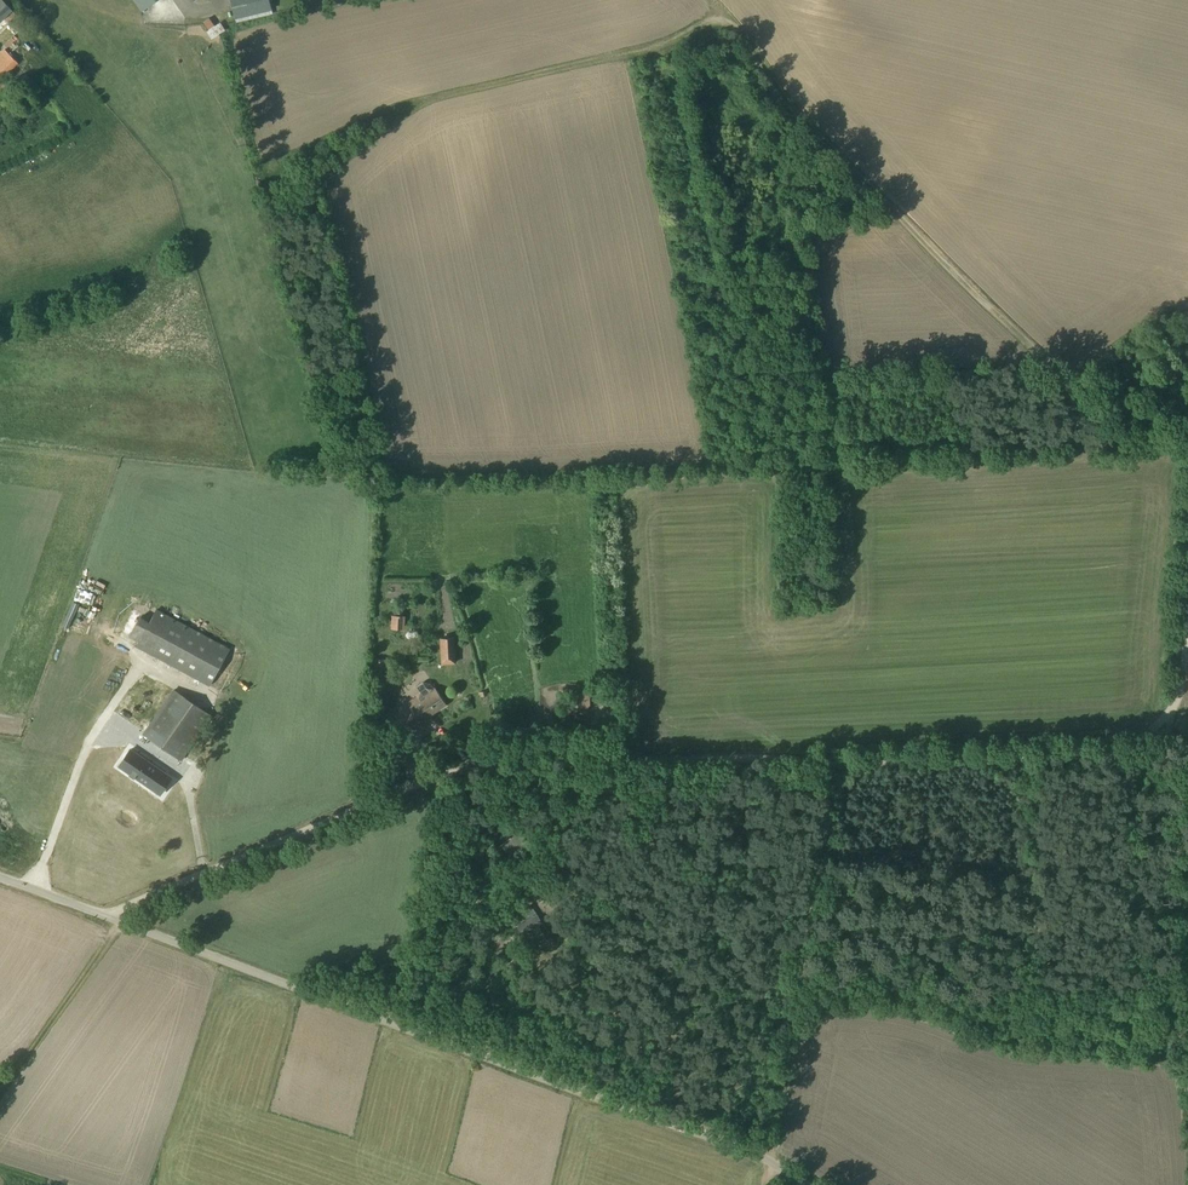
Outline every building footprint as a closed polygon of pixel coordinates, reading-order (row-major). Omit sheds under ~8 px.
[(4,0),(0,0),(0,20),(4,17),(9,22),(18,14),(4,0)] [(143,11),(157,0),(135,0),(143,11)] [(272,8),(270,0),(231,0),(235,17),(272,8)] [(7,27),(0,34),(0,43),(3,46),(4,44),(7,47),(18,37),(7,27)] [(18,63),(4,48),(0,52),(0,80),(18,63)] [(129,636),(139,642),(137,645),(210,685),(230,648),(157,609),(150,621),(140,616),(129,636)] [(392,614),(391,628),(405,629),(406,615),(392,614)] [(455,636),(440,637),(441,664),(457,663),(455,636)] [(60,640),(57,647),(82,660),(85,652),(60,640)] [(415,691),(418,695),(399,708),(402,714),(390,722),(400,735),(447,703),(432,682),(424,681),(416,686),(415,691)] [(174,689),(137,743),(175,769),(212,716),(174,689)] [(130,749),(119,765),(127,771),(130,773),(129,774),(134,777),(135,776),(140,780),(153,788),(158,781),(160,779),(159,779),(164,771),(130,749)] [(130,804),(133,811),(143,807),(140,800),(130,804)] [(503,843),(513,855),(528,842),(519,831),(503,843)] [(521,921),(527,932),(548,921),(536,900),(526,906),(531,915),(521,921)] [(426,931),(426,944),(444,944),(444,931),(426,931)]
